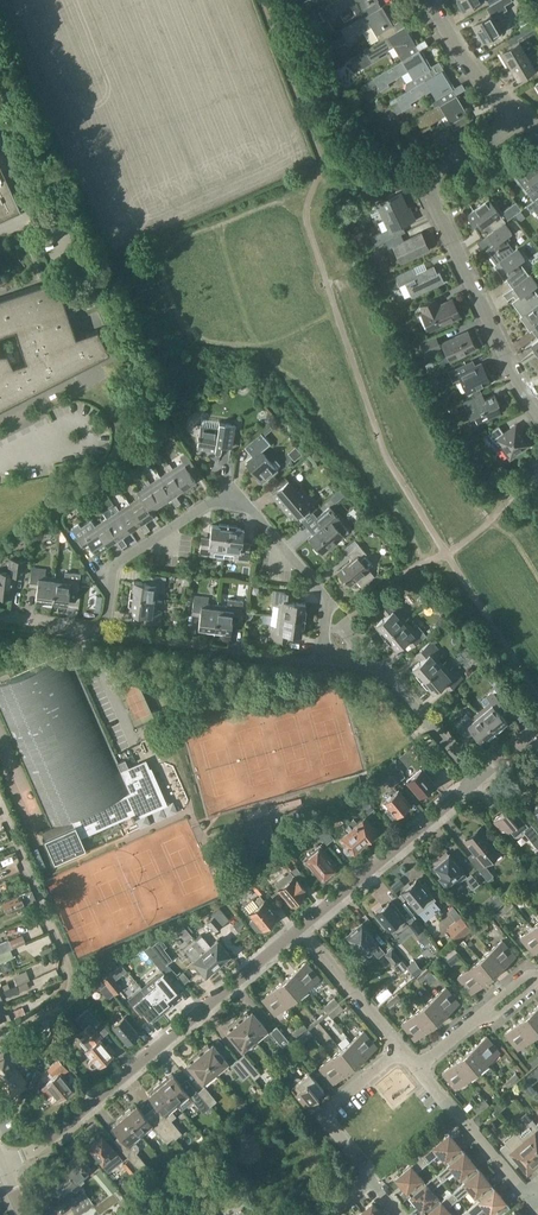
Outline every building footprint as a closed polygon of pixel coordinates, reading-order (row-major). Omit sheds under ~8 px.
[(328,7),(321,12),(325,19),(332,15),(334,17),(342,12),(341,10),(357,0),(365,15),(381,6),(378,1),(379,0),(335,0),(327,5),(328,7)] [(464,10),(480,0),(458,0),(464,10)] [(490,13),(472,23),(483,41),(500,31),(493,18),(508,9),(505,5),(513,0),(498,0),(490,5),(486,7),(490,13)] [(381,6),(365,15),(341,29),(349,42),(357,37),(356,35),(371,25),(380,40),(395,30),(392,25),(394,24),(383,5),(381,6)] [(521,31),(525,38),(537,31),(537,21),(521,31)] [(395,30),(380,40),(355,54),(363,66),(379,56),(378,54),(393,45),(402,59),(418,50),(415,44),(416,43),(405,25),(395,31),(395,30)] [(346,41),(342,34),(332,40),(336,47),(346,41)] [(510,65),(528,54),(520,41),(499,53),(506,64),(509,62),(510,65)] [(418,50),(402,59),(373,77),(380,89),(388,84),(387,82),(408,70),(413,78),(405,83),(404,88),(406,90),(432,74),(429,69),(430,68),(423,56),(425,55),(422,49),(418,50)] [(510,65),(518,78),(530,71),(534,78),(537,76),(537,66),(535,68),(528,54),(510,65)] [(395,97),(397,100),(391,104),(395,112),(411,104),(409,101),(430,89),(435,98),(433,99),(433,103),(434,106),(415,118),(456,94),(454,95),(451,89),(453,88),(442,69),(432,75),(432,74),(406,90),(395,97)] [(367,90),(375,86),(371,79),(363,84),(367,90)] [(467,113),(456,94),(415,118),(422,130),(430,125),(429,123),(445,114),(453,128),(469,119),(465,114),(467,113)] [(375,138),(381,135),(377,127),(371,131),(375,138)] [(537,196),(537,161),(536,163),(535,162),(532,164),(533,165),(521,173),(527,181),(529,180),(532,183),(525,188),(533,199),(537,196)] [(21,208),(0,163),(0,218),(21,208)] [(373,245),(384,240),(393,236),(390,230),(414,219),(410,211),(407,213),(398,192),(367,206),(371,215),(379,211),(383,218),(377,221),(381,230),(368,236),(373,245)] [(537,213),(537,196),(533,199),(526,205),(531,211),(533,210),(537,214),(537,213)] [(505,221),(515,215),(521,210),(520,210),(521,209),(515,201),(499,213),(488,198),(480,203),(472,208),(469,204),(464,208),(467,212),(465,214),(482,237),(503,221),(504,220),(505,221)] [(521,210),(515,215),(520,221),(521,221),(526,217),(521,210)] [(510,231),(503,221),(482,237),(486,234),(491,240),(488,242),(491,245),(485,249),(495,263),(511,251),(505,242),(509,238),(506,234),(510,231)] [(393,236),(384,240),(387,247),(392,245),(400,262),(428,249),(420,232),(403,240),(400,233),(393,236)] [(511,251),(495,263),(493,265),(501,276),(503,275),(511,286),(526,277),(526,276),(516,263),(524,258),(516,247),(511,251)] [(411,267),(393,276),(394,277),(386,280),(389,287),(397,283),(398,285),(404,282),(410,297),(443,282),(438,271),(436,272),(433,265),(414,274),(411,267)] [(511,286),(512,287),(512,286),(516,292),(514,293),(517,297),(511,301),(521,315),(537,301),(537,299),(530,288),(537,283),(529,273),(526,276),(526,277),(511,286)] [(109,353),(98,331),(76,338),(56,279),(0,299),(0,409),(109,353)] [(91,290),(81,295),(87,307),(97,302),(91,290)] [(422,311),(420,313),(428,330),(459,315),(451,298),(436,305),(433,299),(419,305),(422,311)] [(521,315),(519,316),(526,327),(528,325),(537,338),(537,301),(521,315)] [(473,345),(472,346),(466,334),(467,333),(466,331),(441,342),(442,344),(443,344),(449,357),(447,357),(448,360),(474,348),(473,345)] [(424,353),(438,346),(434,337),(420,344),(424,353)] [(481,364),(467,370),(464,363),(448,370),(452,379),(459,376),(466,391),(488,381),(481,364)] [(427,387),(429,386),(433,385),(430,379),(426,381),(425,382),(427,387)] [(499,413),(495,403),(498,402),(494,394),(480,400),(477,394),(461,402),(468,416),(473,414),(477,423),(499,413)] [(450,408),(453,414),(459,411),(456,405),(450,408)] [(269,424),(274,419),(269,415),(265,419),(269,424)] [(197,446),(214,449),(214,450),(215,450),(215,451),(216,452),(217,452),(218,452),(219,451),(220,450),(220,449),(221,444),(231,446),(234,424),(219,421),(218,428),(200,425),(198,435),(197,434),(197,437),(198,438),(197,446)] [(274,421),(261,432),(264,436),(277,425),(274,421)] [(528,443),(515,425),(503,433),(497,425),(482,436),(488,445),(490,443),(493,448),(499,444),(508,458),(528,443)] [(280,466),(275,460),(271,463),(261,450),(270,443),(264,437),(251,448),(256,453),(246,461),(251,466),(249,467),(262,482),(277,469),(276,469),(280,466)] [(173,468),(171,469),(183,487),(195,480),(189,470),(195,466),(186,453),(180,457),(183,461),(173,468)] [(183,487),(171,469),(170,469),(160,476),(172,495),(175,493),(183,487)] [(172,495),(160,476),(150,482),(148,483),(161,502),(169,496),(172,501),(177,497),(175,493),(172,495)] [(285,482),(280,477),(268,487),(273,493),(272,494),(288,513),(293,508),(298,514),(313,501),(301,487),(295,492),(286,482),(285,482)] [(138,490),(137,491),(149,509),(150,509),(153,514),(155,518),(158,516),(154,510),(153,510),(152,508),(161,502),(148,483),(147,484),(138,490)] [(140,496),(129,503),(141,522),(144,520),(153,514),(150,509),(149,509),(137,491),(140,496)] [(119,509),(118,510),(130,529),(139,523),(141,528),(146,524),(144,520),(141,522),(129,503),(119,509)] [(308,537),(322,553),(347,531),(348,529),(329,506),(314,519),(321,527),(308,537)] [(130,529),(118,510),(116,511),(106,518),(118,536),(121,535),(130,529)] [(121,535),(118,536),(106,518),(95,525),(107,544),(116,538),(119,542),(124,539),(121,535)] [(79,523),(71,528),(83,546),(90,543),(95,551),(107,544),(95,525),(91,520),(81,527),(79,523)] [(224,551),(227,524),(219,523),(218,525),(211,524),(209,541),(201,539),(199,554),(223,557),(224,551)] [(227,524),(224,551),(223,557),(248,560),(249,546),(241,545),(243,528),(236,527),(236,525),(227,524)] [(345,578),(350,584),(356,579),(361,585),(373,575),(367,567),(372,563),(364,554),(366,553),(354,539),(343,548),(352,558),(337,571),(344,579),(345,578)] [(26,560),(10,558),(8,572),(0,571),(0,595),(12,596),(15,573),(24,574),(26,560)] [(51,603),(55,576),(45,575),(46,569),(31,567),(29,581),(38,582),(35,599),(43,600),(43,602),(51,603)] [(55,576),(51,603),(60,604),(60,602),(68,603),(70,587),(78,588),(80,573),(65,571),(64,577),(55,576)] [(130,587),(129,596),(156,599),(158,590),(163,590),(165,576),(151,574),(150,582),(133,580),(132,587),(130,587)] [(273,605),(274,605),(273,614),(304,619),(306,610),(304,610),(305,602),(288,600),(289,592),(275,590),(273,605)] [(214,631),(217,604),(208,603),(208,597),(194,595),(192,609),(200,611),(198,627),(205,628),(205,630),(214,631)] [(156,599),(129,596),(128,605),(130,605),(129,612),(146,614),(145,623),(159,624),(161,610),(155,609),(156,599)] [(384,637),(405,619),(399,612),(403,608),(393,597),(382,606),(388,612),(375,623),(380,629),(378,630),(384,637)] [(227,605),(217,604),(214,631),(222,632),(223,631),(230,632),(232,615),(240,616),(242,601),(228,599),(227,605)] [(273,614),(271,624),(270,624),(268,639),(283,640),(284,632),(301,634),(301,627),(303,627),(304,619),(273,614)] [(405,619),(384,637),(390,644),(391,642),(396,648),(409,637),(414,644),(425,634),(416,623),(411,627),(405,619)] [(421,680),(442,663),(435,655),(440,652),(430,640),(419,650),(424,656),(412,667),(416,673),(415,674),(421,680)] [(0,683),(0,708),(52,827),(42,831),(55,862),(86,848),(81,837),(82,836),(117,821),(131,815),(133,820),(136,819),(135,818),(165,804),(159,791),(162,790),(152,767),(150,767),(148,762),(141,764),(140,762),(129,767),(126,759),(118,762),(117,759),(114,753),(70,652),(0,683)] [(442,663),(421,680),(426,687),(428,686),(433,692),(445,681),(451,687),(462,678),(452,666),(448,670),(442,663)] [(484,705),(477,711),(495,732),(501,727),(500,725),(506,720),(495,708),(501,702),(492,691),(481,701),(484,705)] [(495,732),(477,711),(469,718),(466,713),(454,723),(464,734),(470,728),(481,741),(487,737),(488,738),(495,732)] [(419,745),(415,741),(406,749),(418,764),(428,756),(421,747),(426,744),(424,741),(419,745)] [(430,744),(425,749),(429,754),(434,750),(430,744)] [(405,776),(398,767),(396,764),(396,758),(385,767),(390,772),(397,781),(398,782),(405,776)] [(405,777),(419,794),(432,783),(426,775),(419,766),(405,777)] [(397,781),(390,772),(384,777),(383,775),(376,781),(380,786),(386,781),(391,787),(397,781)] [(404,809),(410,804),(394,786),(388,791),(391,795),(384,800),(391,809),(387,812),(393,819),(398,814),(401,814),(403,812),(404,809)] [(368,814),(374,809),(362,794),(356,800),(368,814)] [(521,831),(520,829),(527,823),(514,807),(508,812),(506,809),(493,819),(503,832),(506,830),(511,836),(513,834),(514,835),(515,836),(517,836),(519,835),(521,833),(521,831)] [(348,822),(351,826),(364,841),(377,829),(373,825),(371,826),(363,816),(357,821),(353,817),(348,822)] [(346,830),(339,836),(346,844),(343,846),(342,849),(345,853),(349,853),(351,851),(364,841),(351,826),(348,822),(347,822),(344,824),(344,827),(346,830)] [(324,826),(317,832),(327,844),(334,838),(324,826)] [(494,874),(485,863),(501,850),(493,840),(489,836),(484,829),(467,843),(483,862),(478,867),(488,880),(494,874)] [(489,836),(493,840),(498,837),(494,832),(489,836)] [(332,864),(334,862),(320,845),(303,859),(313,869),(314,868),(322,877),(334,867),(332,864)] [(292,851),(287,855),(293,863),(298,859),(292,851)] [(451,884),(457,879),(459,881),(465,876),(461,871),(462,870),(447,851),(433,862),(442,873),(439,875),(446,884),(449,881),(451,884)] [(287,856),(281,861),(289,871),(290,870),(295,865),(287,856)] [(285,875),(276,883),(279,887),(278,887),(283,894),(284,893),(292,902),(304,892),(300,887),(303,885),(299,881),(304,876),(295,865),(290,870),(291,871),(286,875),(285,875)] [(471,873),(464,878),(473,888),(479,883),(471,873)] [(405,890),(402,892),(419,912),(427,906),(433,914),(440,907),(434,900),(436,899),(431,893),(419,878),(411,885),(409,883),(403,888),(405,890)] [(530,884),(534,889),(537,885),(537,878),(530,884)] [(264,889),(262,886),(256,879),(250,885),(258,894),(264,889)] [(20,894),(3,902),(8,913),(25,906),(20,894)] [(274,916),(270,911),(273,909),(265,899),(263,900),(259,895),(254,899),(258,904),(248,912),(252,918),(249,921),(256,929),(261,925),(262,926),(274,916)] [(499,910),(503,915),(514,905),(510,901),(499,910)] [(403,917),(405,916),(393,902),(390,904),(388,902),(376,912),(384,921),(382,923),(387,928),(389,927),(395,935),(408,924),(405,921),(406,921),(403,917)] [(215,931),(230,919),(220,907),(212,914),(214,916),(207,922),(215,931)] [(24,915),(26,919),(38,915),(36,910),(24,915)] [(457,941),(462,937),(465,941),(468,938),(465,934),(472,928),(462,916),(447,928),(457,941)] [(196,920),(195,917),(183,924),(191,933),(194,931),(189,926),(189,923),(190,923),(196,920)] [(429,937),(414,919),(408,924),(423,943),(429,937)] [(473,931),(477,935),(488,925),(484,921),(473,931)] [(385,952),(381,947),(372,937),(373,936),(366,928),(365,929),(361,924),(347,936),(357,948),(356,949),(359,952),(361,951),(364,956),(372,949),(378,957),(385,952)] [(531,928),(519,937),(533,953),(537,949),(537,936),(531,928)] [(216,964),(228,953),(216,939),(209,945),(201,935),(196,939),(216,964)] [(161,938),(151,945),(156,951),(162,958),(167,964),(173,960),(164,948),(167,946),(161,938)] [(13,948),(9,939),(0,943),(0,954),(13,948)] [(216,964),(196,939),(198,942),(193,946),(199,953),(192,959),(205,973),(216,964)] [(501,940),(490,949),(504,965),(515,956),(501,940)] [(156,951),(151,945),(151,944),(144,949),(150,956),(156,951)] [(446,961),(457,951),(453,947),(442,957),(446,961)] [(392,948),(385,954),(406,980),(413,974),(392,948)] [(504,965),(490,949),(479,958),(493,974),(504,965)] [(167,964),(162,958),(155,963),(161,970),(167,965),(167,964)] [(479,958),(468,967),(482,983),(493,974),(479,958)] [(294,970),(308,986),(319,977),(306,961),(294,970)] [(416,974),(422,969),(417,962),(410,968),(416,974)] [(482,983),(468,967),(457,977),(470,993),(482,983)] [(417,977),(421,982),(432,972),(428,968),(417,977)] [(308,986),(294,970),(283,979),(297,995),(308,986)] [(177,987),(163,971),(157,977),(155,975),(141,987),(161,1012),(169,1006),(166,1002),(169,999),(167,996),(177,987)] [(121,988),(108,972),(102,978),(114,993),(121,988)] [(17,985),(15,979),(1,984),(0,985),(0,986),(0,993),(17,985)] [(297,995),(283,979),(272,988),(286,1004),(297,995)] [(106,984),(100,989),(108,999),(114,994),(106,984)] [(17,985),(0,993),(0,999),(20,991),(17,985)] [(434,996),(447,1012),(459,1002),(445,986),(434,996)] [(161,1012),(141,987),(140,987),(145,993),(132,1004),(140,1014),(142,1012),(147,1018),(151,1014),(154,1018),(161,1012)] [(286,1004),(272,988),(261,998),(275,1014),(286,1004)] [(397,993),(385,1002),(389,1007),(400,997),(397,993)] [(447,1012),(434,996),(423,1005),(436,1021),(447,1012)] [(65,1012),(64,1011),(65,1011),(73,1003),(75,1002),(71,997),(60,1004),(46,1014),(52,1022),(50,1023),(55,1031),(63,1026),(58,1017),(65,1012)] [(326,1011),(337,1001),(334,997),(322,1006),(326,1011)] [(343,1008),(339,1003),(328,1013),(331,1017),(343,1008)] [(423,1005),(412,1014),(425,1030),(436,1021),(423,1005)] [(526,1014),(537,1028),(537,1006),(537,1005),(526,1014)] [(15,1017),(15,1018),(26,1013),(23,1007),(5,1014),(7,1018),(8,1019),(8,1020),(15,1017)] [(94,1066),(98,1063),(99,1064),(112,1054),(110,1052),(112,1050),(107,1043),(105,1045),(99,1039),(102,1037),(101,1036),(107,1031),(105,1028),(89,1007),(76,1017),(89,1033),(82,1039),(88,1047),(86,1049),(93,1057),(89,1060),(88,1062),(88,1064),(89,1066),(92,1067),(94,1066)] [(237,1018),(254,1038),(266,1028),(252,1010),(249,1013),(246,1010),(237,1018)] [(425,1030),(412,1014),(401,1023),(414,1039),(425,1030)] [(515,1023),(529,1039),(537,1032),(537,1028),(526,1014),(515,1023)] [(113,1023),(127,1041),(137,1032),(123,1015),(113,1023)] [(254,1038),(237,1018),(227,1026),(230,1028),(227,1031),(242,1049),(254,1038)] [(62,1027),(70,1037),(77,1030),(69,1021),(63,1026),(62,1027)] [(292,1033),(296,1037),(307,1027),(303,1023),(292,1033)] [(529,1039),(515,1023),(504,1033),(517,1049),(529,1039)] [(289,1041),(277,1026),(271,1032),(282,1046),(289,1041)] [(309,1030),(297,1040),(301,1044),(312,1034),(309,1030)] [(363,1030),(352,1039),(365,1055),(377,1046),(363,1030)] [(486,1035),(475,1044),(488,1061),(500,1051),(486,1035)] [(365,1055),(352,1039),(341,1048),(354,1064),(365,1055)] [(198,1050),(214,1071),(227,1061),(212,1043),(209,1045),(207,1042),(198,1050)] [(475,1044),(464,1054),(477,1070),(488,1061),(475,1044)] [(293,1046),(287,1051),(294,1060),(301,1055),(293,1046)] [(354,1064),(341,1048),(330,1057),(343,1074),(354,1064)] [(29,1059),(26,1055),(14,1062),(9,1054),(8,1054),(5,1049),(0,1052),(0,1077),(17,1066),(29,1059)] [(214,1071),(198,1050),(188,1058),(190,1061),(187,1063),(202,1081),(214,1071)] [(244,1052),(237,1058),(249,1073),(254,1078),(260,1073),(244,1052)] [(477,1070),(464,1054),(453,1063),(466,1079),(477,1070)] [(529,1061),(533,1065),(537,1061),(537,1054),(529,1061)] [(343,1074),(330,1057),(319,1067),(332,1083),(343,1074)] [(59,1058),(48,1068),(55,1076),(40,1088),(48,1098),(50,1096),(54,1101),(57,1099),(59,1101),(75,1088),(64,1075),(69,1070),(59,1058)] [(249,1073),(237,1058),(230,1063),(242,1078),(249,1073)] [(25,1080),(21,1074),(26,1071),(25,1069),(32,1064),(29,1059),(17,1066),(0,1077),(0,1080),(3,1085),(3,1087),(4,1089),(6,1090),(11,1098),(28,1087),(24,1081),(25,1080)] [(466,1079),(453,1063),(442,1072),(455,1088),(466,1079)] [(29,1087),(36,1090),(41,1077),(43,1073),(36,1070),(34,1074),(29,1087)] [(323,1089),(308,1071),(301,1077),(299,1076),(297,1076),(295,1077),(294,1078),(294,1081),(295,1082),(290,1086),(305,1105),(318,1095),(317,1094),(323,1089)] [(519,1077),(515,1073),(504,1082),(508,1086),(519,1077)] [(531,1083),(536,1079),(530,1073),(526,1077),(531,1083)] [(166,1077),(159,1082),(177,1104),(189,1094),(172,1074),(167,1078),(166,1077)] [(177,1104),(159,1082),(152,1088),(153,1089),(148,1094),(167,1116),(161,1121),(174,1137),(175,1139),(182,1133),(170,1119),(175,1115),(171,1110),(177,1104)] [(198,1090),(210,1105),(216,1100),(204,1085),(198,1090)] [(514,1096),(517,1093),(519,1092),(520,1091),(518,1089),(515,1086),(509,1091),(514,1096)] [(210,1105),(198,1090),(190,1097),(202,1111),(210,1105)] [(473,1108),(477,1112),(488,1103),(484,1098),(473,1108)] [(129,1107),(123,1113),(141,1135),(153,1125),(135,1104),(130,1109),(129,1107)] [(141,1135),(123,1113),(116,1118),(117,1120),(112,1124),(127,1142),(121,1148),(129,1158),(137,1167),(140,1170),(146,1164),(136,1152),(138,1150),(139,1147),(138,1145),(134,1140),(141,1135)] [(475,1120),(479,1126),(481,1124),(483,1122),(482,1121),(483,1120),(481,1117),(480,1115),(474,1120),(475,1120)] [(516,1133),(519,1137),(537,1159),(537,1126),(536,1123),(532,1120),(529,1122),(527,1124),(529,1126),(520,1134),(518,1131),(516,1133)] [(174,1137),(161,1121),(154,1127),(167,1143),(174,1137)] [(449,1164),(464,1152),(449,1133),(440,1140),(439,1139),(421,1154),(428,1162),(439,1152),(449,1164)] [(95,1137),(89,1142),(91,1144),(90,1145),(102,1161),(101,1162),(108,1171),(122,1159),(119,1155),(108,1142),(102,1135),(97,1140),(95,1137)] [(519,1137),(509,1146),(505,1142),(499,1147),(512,1163),(518,1158),(527,1169),(532,1165),(533,1166),(537,1162),(537,1159),(519,1137)] [(449,1164),(437,1173),(443,1180),(454,1170),(464,1182),(479,1169),(464,1152),(449,1164)] [(428,1162),(421,1154),(403,1169),(404,1170),(395,1177),(411,1196),(426,1183),(416,1171),(428,1162)] [(73,1160),(65,1166),(80,1185),(81,1184),(85,1181),(81,1177),(88,1171),(91,1168),(86,1161),(82,1164),(77,1157),(73,1160)] [(137,1167),(129,1158),(122,1164),(130,1174),(137,1167)] [(53,1178),(49,1181),(52,1185),(59,1193),(63,1190),(64,1191),(70,1185),(74,1190),(80,1186),(80,1185),(65,1166),(53,1177),(53,1178)] [(101,1168),(93,1175),(110,1195),(114,1192),(113,1191),(117,1188),(101,1168)] [(464,1182),(452,1191),(458,1198),(469,1188),(479,1200),(494,1188),(479,1169),(464,1182)] [(437,1173),(426,1183),(411,1196),(426,1214),(441,1201),(431,1189),(443,1180),(437,1173)] [(479,1200),(467,1209),(472,1214),(474,1214),(484,1206),(491,1214),(498,1214),(509,1206),(494,1188),(479,1200)] [(441,1201),(426,1214),(427,1214),(452,1214),(446,1208),(458,1198),(452,1191),(441,1201)] [(78,1214),(89,1208),(95,1204),(86,1192),(71,1201),(75,1207),(74,1208),(78,1214)] [(110,1195),(95,1206),(100,1213),(117,1201),(119,1199),(114,1192),(110,1195)] [(364,1214),(381,1214),(371,1203),(361,1211),(364,1214)]
